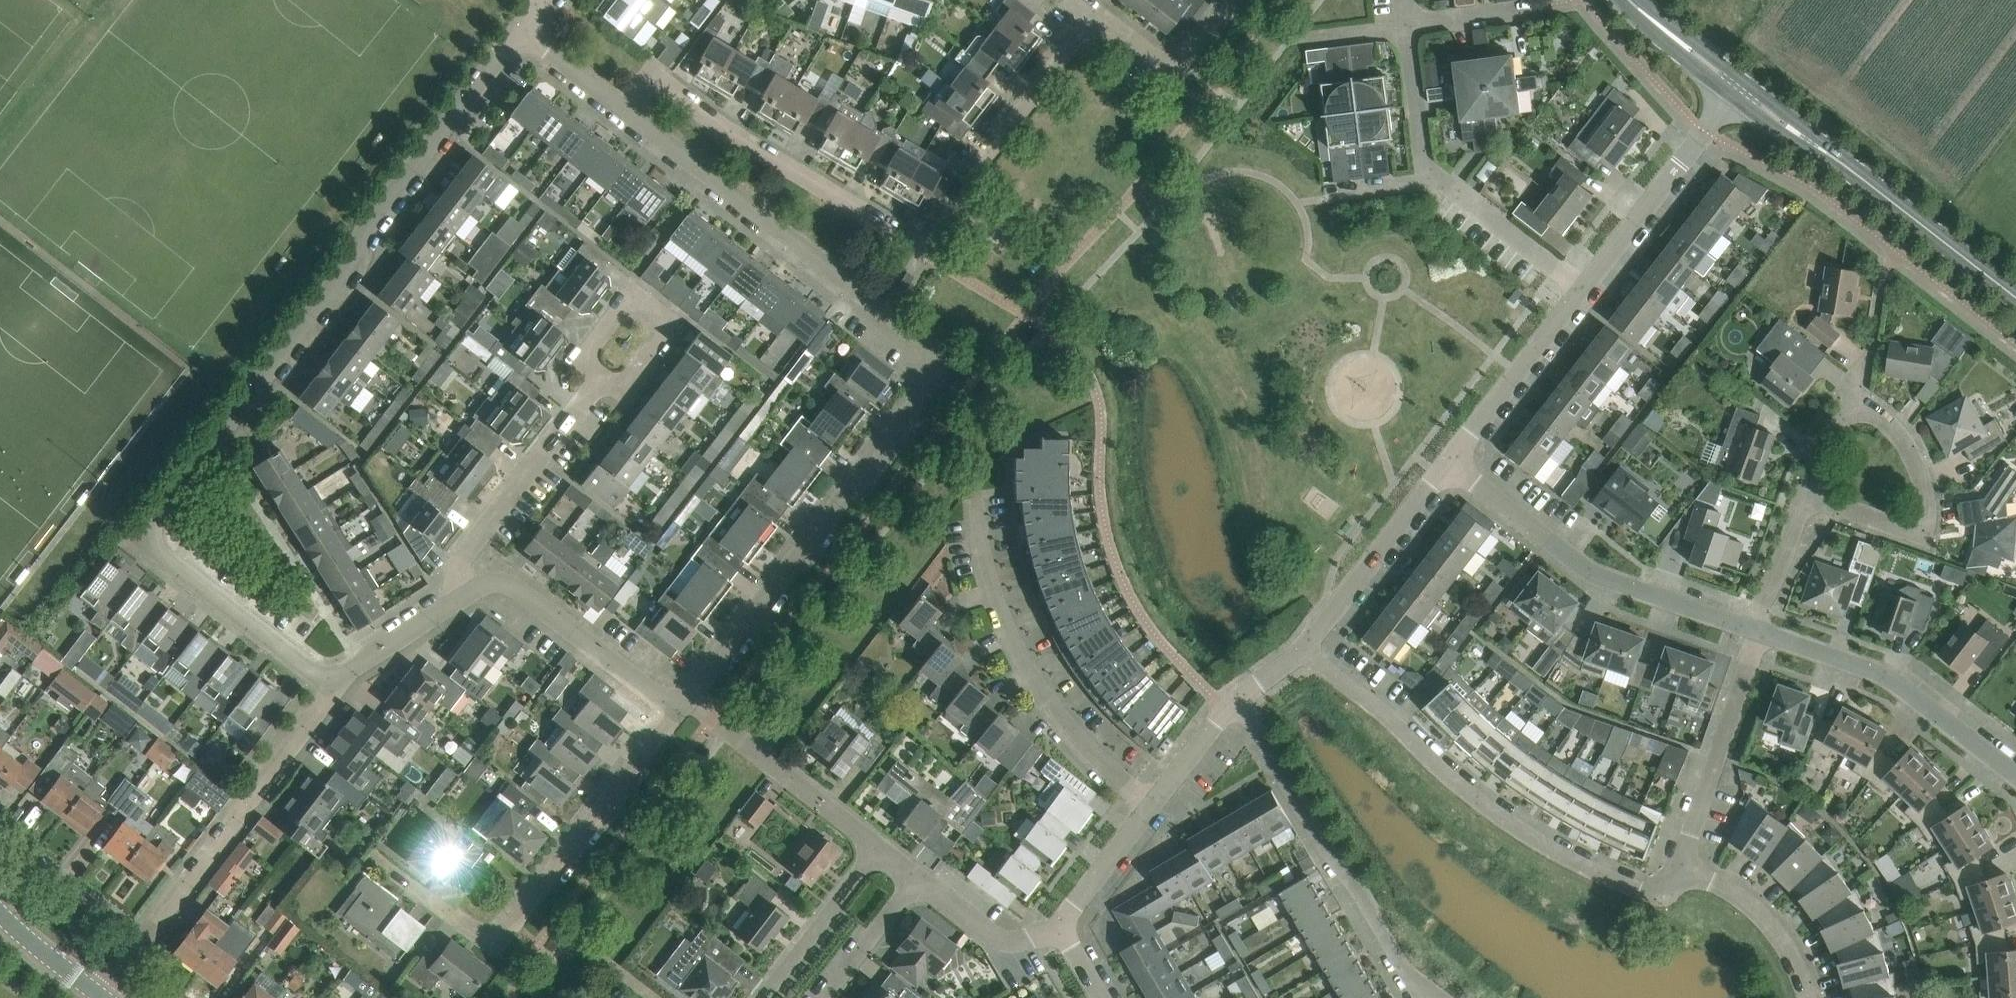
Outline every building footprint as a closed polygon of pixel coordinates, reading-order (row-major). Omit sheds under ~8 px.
[(638,13),(622,0),(601,0),(594,9),(633,40),(648,20),(638,13)] [(661,0),(622,0),(638,13),(648,20),(655,25),(670,6),(661,0)] [(719,1),(717,0),(706,0),(704,3),(712,10),(719,1)] [(893,0),(854,0),(853,5),(887,17),(893,0)] [(928,0),(893,0),(887,17),(912,26),(921,29),(931,1),(928,0)] [(1028,23),(1035,13),(1018,0),(1004,0),(997,9),(997,14),(1002,18),(994,29),(1028,54),(1040,38),(1029,29),(1031,26),(1028,23)] [(1162,0),(1133,0),(1129,5),(1147,19),(1162,0)] [(1204,1),(1203,0),(1183,0),(1182,2),(1179,0),(1162,0),(1147,19),(1166,34),(1179,17),(1187,23),(1204,1)] [(1437,0),(1438,10),(1450,8),(1449,0),(1441,0),(1437,0)] [(698,28),(712,10),(704,3),(689,22),(698,28)] [(734,50),(714,38),(725,20),(716,13),(689,50),(701,58),(698,61),(702,63),(695,76),(712,87),(734,50)] [(810,17),(806,28),(818,32),(822,21),(810,17)] [(909,34),(908,37),(917,40),(921,29),(912,26),(909,34)] [(1487,88),(1485,69),(1491,68),(1490,58),(1486,28),(1473,30),(1477,59),(1454,62),(1457,85),(1457,86),(1468,84),(1468,90),(1487,88)] [(1028,54),(994,29),(986,39),(981,35),(976,36),(964,51),(990,71),(997,62),(1001,65),(1003,62),(1015,71),(1028,54)] [(683,47),(690,39),(681,33),(675,41),(683,47)] [(668,67),(683,47),(675,41),(665,34),(660,42),(666,47),(657,59),(668,67)] [(1385,41),(1377,41),(1379,54),(1387,53),(1385,41)] [(1389,107),(1387,91),(1385,75),(1370,77),(1369,67),(1365,67),(1363,46),(1349,48),(1357,111),(1392,107),(1392,106),(1389,107)] [(766,47),(760,57),(768,63),(769,63),(775,54),(776,52),(766,47)] [(894,47),(890,59),(909,65),(913,53),(900,49),(894,47)] [(1357,111),(1349,48),(1337,49),(1339,71),(1336,71),(1337,82),(1322,84),(1325,115),(1323,115),(1323,116),(1357,111)] [(987,83),(984,80),(990,71),(964,51),(962,49),(954,59),(965,67),(951,85),(950,86),(984,111),(996,95),(985,86),(987,83)] [(1308,50),(1306,50),(1308,63),(1326,61),(1324,49),(1308,51),(1308,50)] [(753,89),(768,63),(760,57),(758,56),(754,62),(734,50),(712,87),(730,97),(738,85),(742,87),(744,83),(753,89)] [(774,124),(796,87),(784,80),(793,65),(775,54),(769,63),(768,63),(753,89),(763,94),(760,98),(764,100),(756,113),(774,124)] [(1516,78),(1513,55),(1490,58),(1491,68),(1485,69),(1487,88),(1506,85),(1507,91),(1518,90),(1518,91),(1538,88),(1537,75),(1516,78)] [(1436,63),(1423,65),(1426,89),(1427,89),(1436,88),(1440,87),(1436,63)] [(984,111),(950,86),(951,85),(941,78),(932,89),(926,98),(929,101),(921,110),(946,129),(953,119),(957,122),(959,119),(971,128),(984,111)] [(1567,83),(1560,92),(1569,99),(1573,93),(1572,87),(1567,83)] [(1487,139),(1485,118),(1484,108),(1490,107),(1487,88),(1468,90),(1468,84),(1457,86),(1457,85),(1440,87),(1436,88),(1427,89),(1429,102),(1459,98),(1464,142),(1475,140),(1487,139)] [(1521,114),(1518,91),(1518,90),(1507,91),(1506,85),(1487,88),(1490,107),(1484,108),(1485,118),(1487,139),(1500,137),(1498,117),(1521,114)] [(531,130),(553,102),(534,87),(512,115),(531,130)] [(815,125),(830,99),(820,93),(816,99),(796,87),(774,124),(792,134),(800,122),(803,124),(806,120),(815,125)] [(1647,127),(1630,115),(1637,105),(1615,88),(1593,117),(1603,125),(1631,147),(1647,127)] [(836,160),(858,124),(865,112),(863,112),(844,101),(845,99),(834,92),(830,99),(815,125),(824,131),(822,135),(826,137),(818,150),(836,160)] [(550,144),(572,117),(553,102),(531,130),(550,144)] [(1390,174),(1386,142),(1384,141),(1393,139),(1390,108),(1392,108),(1392,107),(1357,111),(1366,178),(1366,177),(1390,174)] [(877,162),(892,136),(882,130),(878,136),(873,133),(877,126),(872,110),(865,112),(858,124),(836,160),(854,171),(862,158),(865,161),(868,157),(877,162)] [(1366,178),(1357,111),(1323,116),(1326,116),(1328,132),(1330,147),(1341,146),(1342,158),(1332,159),(1335,181),(1365,177),(1365,178),(1366,178)] [(569,159),(591,131),(572,117),(550,144),(569,159)] [(1631,147),(1603,125),(1593,117),(1569,147),(1591,164),(1600,153),(1616,166),(1631,147)] [(883,128),(882,130),(892,136),(896,130),(891,127),(883,128)] [(588,174),(610,146),(591,131),(569,159),(588,174)] [(898,197),(919,161),(899,149),(903,143),(892,136),(877,162),(886,168),(884,172),(888,174),(880,187),(898,197)] [(1487,139),(1475,140),(1477,152),(1489,151),(1487,139)] [(508,160),(489,144),(482,154),(501,169),(508,160)] [(607,188),(629,161),(610,146),(588,174),(607,188)] [(509,183),(499,175),(473,155),(458,175),(484,195),(494,203),(509,183)] [(1594,195),(1577,182),(1585,173),(1562,156),(1552,169),(1554,181),(1558,184),(1551,193),(1579,215),(1594,195)] [(626,203),(648,175),(629,161),(607,188),(626,203)] [(940,200),(955,174),(944,167),(940,173),(919,161),(898,197),(916,208),(923,195),(927,197),(929,194),(940,200)] [(525,177),(515,170),(510,176),(520,184),(525,177)] [(1757,204),(1769,188),(1743,175),(1735,185),(1732,183),(1734,181),(1722,172),(1714,184),(1715,185),(1708,194),(1736,216),(1750,198),(1757,204)] [(475,207),(484,195),(458,175),(443,194),(469,214),(479,221),(484,214),(475,207)] [(657,223),(677,198),(648,175),(626,203),(646,218),(648,216),(657,223)] [(534,185),(525,177),(520,184),(529,191),(534,185)] [(563,207),(544,192),(539,198),(558,213),(563,207)] [(1579,215),(1551,193),(1536,211),(1522,201),(1513,213),(1538,232),(1547,221),(1563,234),(1579,215)] [(469,214),(443,194),(428,213),(454,233),(469,214)] [(1736,216),(1708,194),(1694,213),(1722,234),(1736,216)] [(534,202),(526,213),(518,222),(525,227),(540,207),(534,202)] [(582,222),(563,207),(558,213),(577,228),(582,222)] [(690,253),(712,225),(692,210),(671,238),(690,253)] [(560,223),(545,211),(536,223),(548,232),(554,232),(560,223)] [(454,233),(428,213),(414,232),(439,252),(454,233)] [(1722,234),(1694,213),(1680,231),(1708,252),(1722,234)] [(517,237),(525,227),(518,222),(511,232),(517,237)] [(601,236),(591,229),(582,222),(577,228),(596,243),(601,236)] [(709,267),(731,240),(712,225),(690,253),(709,267)] [(1776,247),(1783,238),(1772,230),(1766,239),(1776,247)] [(1708,252),(1680,231),(1667,249),(1694,270),(1708,252)] [(439,252),(414,232),(398,251),(407,258),(408,258),(425,271),(425,270),(439,252)] [(501,238),(486,257),(496,265),(510,246),(501,238)] [(1770,255),(1776,247),(1766,239),(1759,247),(1770,255)] [(522,240),(511,255),(526,267),(538,252),(522,240)] [(728,282),(749,254),(731,240),(709,267),(728,282)] [(606,274),(596,266),(603,256),(584,241),(577,252),(570,247),(556,265),(570,276),(598,298),(606,288),(610,287),(610,286),(609,286),(608,277),(606,275),(606,274)] [(1694,270),(1667,249),(1653,267),(1681,288),(1694,270)] [(747,297),(768,269),(749,254),(728,282),(747,297)] [(481,284),(496,265),(486,257),(471,276),(481,284)] [(434,277),(425,270),(425,271),(408,258),(407,258),(393,277),(419,297),(434,277)] [(1744,279),(1750,271),(1740,263),(1733,271),(1744,279)] [(499,299),(514,278),(499,267),(484,288),(499,299)] [(1681,288),(1653,267),(1639,285),(1667,306),(1681,288)] [(1853,315),(1856,300),(1853,300),(1858,272),(1827,267),(1820,310),(1822,310),(1822,314),(1819,318),(1817,316),(1807,328),(1831,347),(1841,334),(1828,325),(1832,319),(1834,312),(1853,315)] [(766,311),(788,284),(768,269),(747,297),(766,311)] [(1737,288),(1744,279),(1733,271),(1727,280),(1737,288)] [(906,290),(914,276),(906,272),(899,285),(906,290)] [(598,298),(570,276),(561,288),(551,280),(545,287),(542,284),(534,294),(559,314),(566,304),(577,312),(578,311),(580,313),(589,312),(589,313),(591,312),(590,308),(598,298)] [(666,284),(656,276),(650,284),(659,292),(666,284)] [(419,297),(393,277),(378,296),(403,316),(419,297)] [(460,297),(463,299),(475,309),(485,296),(470,284),(460,297)] [(785,326),(806,298),(788,284),(766,311),(785,326)] [(1667,306),(1639,285),(1625,303),(1652,324),(1667,306)] [(694,306),(702,297),(692,289),(685,298),(678,306),(697,321),(704,313),(694,306)] [(685,298),(676,291),(669,299),(678,306),(685,298)] [(562,331),(551,323),(559,314),(534,294),(526,304),(530,307),(524,314),(534,322),(525,333),(553,355),(561,345),(566,345),(566,343),(565,343),(564,334),(561,332),(562,331)] [(804,341),(823,317),(826,313),(806,298),(785,326),(804,341)] [(461,327),(475,309),(463,299),(449,318),(461,327)] [(1716,315),(1722,307),(1712,299),(1706,307),(1716,315)] [(399,322),(373,302),(358,321),(384,341),(399,322)] [(1652,324),(1625,303),(1610,321),(1638,343),(1652,324)] [(1709,324),(1716,315),(1706,307),(1699,316),(1709,324)] [(1974,338),(1944,316),(1944,317),(1945,318),(1951,322),(1935,343),(1935,344),(1932,348),(1891,342),(1886,373),(1928,380),(1929,374),(1941,383),(1958,360),(1974,338)] [(1805,370),(1812,362),(1812,363),(1821,351),(1826,355),(1827,354),(1781,318),(1757,349),(1774,362),(1771,366),(1773,368),(1761,383),(1790,406),(1802,391),(1804,392),(1815,378),(1805,370)] [(827,336),(835,326),(828,320),(820,331),(827,336)] [(384,341),(358,321),(344,340),(370,360),(384,341)] [(722,330),(712,322),(707,329),(717,336),(722,330)] [(452,338),(460,329),(453,324),(446,333),(452,338)] [(1634,348),(1622,338),(1606,326),(1592,344),(1620,366),(1634,348)] [(553,355),(525,333),(518,327),(504,345),(497,340),(489,351),(495,356),(515,371),(520,374),(527,365),(532,369),(533,368),(536,370),(545,369),(545,370),(546,370),(546,365),(553,355)] [(467,329),(465,332),(468,335),(471,337),(474,334),(467,329)] [(731,337),(722,330),(717,336),(726,344),(731,337)] [(731,355),(716,343),(700,331),(684,351),(686,353),(686,352),(716,375),(731,355)] [(468,335),(461,343),(469,349),(476,341),(471,337),(468,335)] [(1688,351),(1694,343),(1684,335),(1678,343),(1688,351)] [(362,369),(370,360),(344,340),(329,359),(364,386),(372,377),(362,369)] [(886,380),(893,371),(857,343),(846,357),(856,365),(845,380),(871,400),(870,400),(872,402),(888,382),(886,380)] [(1681,360),(1688,351),(1678,343),(1671,352),(1681,360)] [(1630,374),(1620,366),(1592,344),(1578,362),(1606,384),(1616,392),(1630,374)] [(759,360),(740,345),(736,351),(754,365),(759,360)] [(434,349),(427,359),(419,368),(426,373),(441,354),(434,349)] [(805,365),(813,355),(806,350),(798,360),(805,365)] [(686,352),(686,353),(672,371),(700,393),(700,392),(708,398),(722,380),(716,375),(686,352)] [(527,396),(534,386),(520,374),(515,371),(495,356),(488,366),(508,381),(493,400),(501,406),(529,428),(537,418),(541,417),(541,416),(540,416),(539,406),(537,405),(537,404),(527,396)] [(364,386),(329,359),(314,378),(340,398),(350,405),(364,386)] [(778,374),(759,360),(754,365),(773,380),(778,374)] [(1606,384),(1578,362),(1564,380),(1592,402),(1606,384)] [(418,383),(426,373),(419,368),(412,378),(418,383)] [(708,398),(700,392),(700,393),(672,371),(657,390),(685,411),(685,412),(693,418),(708,398)] [(863,409),(870,400),(871,400),(845,380),(835,371),(824,386),(834,394),(823,409),(851,430),(866,411),(863,409)] [(1655,393),(1662,385),(1651,377),(1645,385),(1655,393)] [(340,398),(314,378),(299,397),(325,417),(340,398)] [(1592,402),(1564,380),(1550,399),(1578,420),(1586,426),(1600,408),(1592,402)] [(1648,402),(1655,393),(1645,385),(1638,394),(1648,402)] [(403,402),(411,392),(405,387),(397,397),(403,402)] [(755,405),(764,394),(755,387),(746,398),(755,405)] [(685,411),(657,390),(642,409),(670,430),(685,412),(685,411)] [(768,412),(776,402),(769,397),(761,407),(768,412)] [(501,406),(493,400),(490,398),(475,416),(479,419),(471,428),(465,423),(465,424),(490,443),(497,434),(508,442),(509,441),(511,443),(520,442),(522,442),(521,438),(529,428),(501,406)] [(741,424),(755,405),(746,398),(732,417),(741,424)] [(1578,420),(1550,399),(1536,416),(1564,438),(1578,420)] [(2007,440),(1995,419),(1981,426),(1966,399),(1931,418),(1950,453),(1971,442),(1979,455),(2007,440)] [(341,438),(322,423),(316,418),(300,406),(290,419),(308,432),(328,448),(341,438)] [(1757,483),(1774,435),(1756,428),(1761,415),(1738,406),(1715,468),(1757,483)] [(746,441),(760,422),(768,412),(761,407),(739,436),(746,441)] [(426,408),(408,409),(409,425),(427,424),(426,408)] [(670,430),(642,409),(628,428),(656,449),(670,430)] [(836,450),(851,430),(823,409),(812,423),(801,415),(790,429),(826,457),(833,448),(836,450)] [(1656,409),(1645,423),(1659,433),(1668,421),(1667,417),(1656,409)] [(1627,429),(1634,421),(1623,413),(1617,422),(1627,429)] [(382,430),(389,420),(383,415),(375,425),(382,430)] [(1564,438),(1536,416),(1522,435),(1550,456),(1564,438)] [(725,443),(741,424),(732,417),(717,436),(725,443)] [(1621,438),(1627,429),(1617,422),(1610,430),(1621,438)] [(493,461),(483,453),(490,443),(465,424),(458,434),(462,437),(447,456),(485,485),(492,475),(497,474),(497,473),(496,473),(495,464),(492,462),(493,461)] [(374,439),(382,430),(375,425),(368,434),(374,439)] [(656,449),(628,428),(613,447),(641,468),(656,449)] [(819,466),(826,457),(790,429),(779,443),(790,451),(778,466),(806,488),(821,468),(819,466)] [(1550,456),(1522,435),(1515,444),(1513,442),(1505,453),(1516,462),(1518,460),(1536,475),(1550,456)] [(711,461),(725,443),(717,436),(703,455),(711,461)] [(1067,478),(1067,463),(1067,439),(1041,437),(1041,436),(1040,436),(1039,448),(1021,447),(1021,457),(1014,457),(1014,471),(1021,471),(1021,480),(1014,480),(1015,501),(1068,496),(1067,478)] [(358,455),(351,445),(344,450),(351,460),(358,455)] [(641,468),(613,447),(599,465),(598,466),(628,489),(628,488),(627,487),(641,468)] [(294,470),(280,449),(271,455),(267,448),(252,458),(256,465),(253,467),(266,488),(294,470)] [(1599,465),(1606,457),(1595,449),(1589,458),(1599,465)] [(724,470),(731,460),(724,454),(717,464),(724,470)] [(485,485),(447,456),(446,455),(431,473),(434,476),(427,486),(446,501),(453,491),(464,499),(464,498),(467,500),(476,499),(476,500),(477,499),(477,495),(485,485)] [(696,481),(711,461),(703,455),(688,474),(696,481)] [(1593,473),(1599,465),(1589,458),(1582,466),(1587,470),(1580,479),(1590,487),(1597,478),(1598,477),(1593,473)] [(628,489),(598,466),(599,465),(597,464),(582,484),(597,496),(613,508),(628,489)] [(716,480),(724,470),(717,464),(709,474),(716,480)] [(2006,503),(2015,489),(2015,469),(2010,464),(1985,498),(1960,502),(1964,525),(1976,523),(1978,534),(1966,568),(1981,573),(1985,563),(1999,568),(2006,550),(2015,551),(2015,525),(2008,525),(2006,503)] [(791,507),(806,488),(778,466),(767,481),(757,472),(746,487),(782,514),(789,505),(791,507)] [(1606,486),(1593,502),(1611,516),(1614,512),(1638,530),(1650,514),(1660,521),(1668,510),(1659,503),(1635,485),(1639,480),(1621,467),(1606,486)] [(306,490),(294,470),(266,488),(279,508),(306,490)] [(363,482),(357,472),(350,476),(357,486),(363,482)] [(688,491),(696,481),(688,474),(680,484),(688,491)] [(1574,507),(1589,488),(1590,487),(1580,479),(1577,477),(1561,498),(1574,507)] [(1597,478),(1590,487),(1589,488),(1594,492),(1602,482),(1597,478)] [(370,492),(363,482),(357,486),(363,497),(370,492)] [(1725,488),(1711,483),(1698,502),(1718,509),(1725,488)] [(592,500),(587,496),(571,484),(564,493),(579,506),(585,510),(592,500)] [(449,518),(438,510),(446,501),(427,486),(419,496),(427,502),(403,532),(421,560),(434,543),(438,545),(448,532),(453,531),(452,530),(451,521),(448,519),(449,518)] [(774,523),(782,514),(746,487),(735,501),(745,509),(734,523),(762,545),(777,525),(774,523)] [(319,510),(306,490),(279,508),(292,528),(319,510)] [(1072,514),(1068,496),(1015,501),(1018,523),(1070,515),(1072,514)] [(602,508),(592,500),(587,507),(597,514),(602,508)] [(1489,530),(1495,522),(1468,501),(1454,519),(1456,520),(1449,529),(1477,551),(1491,532),(1489,530)] [(667,519),(674,509),(666,502),(658,512),(667,519)] [(1717,571),(1730,535),(1715,530),(1721,512),(1697,504),(1689,529),(1701,533),(1691,562),(1717,571)] [(305,548),(339,526),(326,506),(319,510),(292,528),(305,548)] [(389,523),(383,512),(376,517),(382,527),(389,523)] [(658,530),(667,519),(658,512),(649,524),(658,530)] [(679,527),(687,517),(680,512),(672,521),(679,527)] [(631,530),(612,515),(607,522),(626,536),(631,530)] [(762,545),(734,523),(724,515),(701,544),(737,572),(744,563),(747,564),(762,545)] [(1076,533),(1070,516),(1070,515),(1018,523),(1022,545),(1073,534),(1076,533)] [(540,568),(560,542),(550,534),(557,525),(546,516),(538,526),(540,528),(521,552),(522,553),(524,551),(530,556),(528,558),(540,568)] [(672,537),(679,527),(672,521),(665,531),(672,537)] [(396,533),(389,523),(382,527),(389,537),(396,533)] [(352,546),(339,526),(305,548),(318,568),(345,551),(352,546)] [(1477,551),(1449,529),(1442,538),(1440,536),(1433,546),(1463,569),(1477,551)] [(653,547),(631,530),(626,536),(648,553),(653,547)] [(561,580),(585,550),(584,549),(586,547),(568,532),(560,542),(540,568),(552,577),(554,575),(561,580)] [(1080,551),(1073,534),(1022,545),(1027,566),(1027,567),(1078,552),(1080,551)] [(604,564),(604,565),(616,550),(603,539),(591,554),(585,550),(561,580),(568,586),(566,588),(578,597),(604,564)] [(730,581),(737,572),(701,544),(690,558),(701,566),(689,581),(717,602),(732,583),(730,581)] [(1818,563),(1805,601),(1842,614),(1850,592),(1865,597),(1876,567),(1882,550),(1866,545),(1860,561),(1853,559),(1848,574),(1818,563)] [(1463,569),(1433,546),(1426,555),(1428,556),(1422,565),(1421,565),(1449,587),(1463,569)] [(358,571),(345,551),(318,568),(331,589),(358,571)] [(1086,570),(1078,553),(1078,552),(1027,567),(1034,588),(1084,571),(1086,570)] [(415,563),(409,553),(402,557),(409,567),(415,563)] [(103,629),(140,582),(128,572),(126,575),(107,561),(80,596),(98,610),(91,620),(103,629)] [(1512,578),(1518,569),(1508,561),(1502,570),(1512,578)] [(422,573),(415,563),(409,567),(415,577),(422,573)] [(1449,587),(1421,565),(1422,565),(1420,563),(1412,573),(1414,574),(1407,583),(1435,605),(1435,604),(1449,587)] [(598,611),(623,579),(604,565),(604,564),(578,597),(576,601),(588,610),(592,604),(599,609),(598,611)] [(1963,585),(1968,571),(1945,564),(1941,577),(1963,585)] [(365,566),(358,571),(331,589),(343,609),(371,591),(378,587),(365,566)] [(635,584),(643,574),(636,569),(628,579),(635,584)] [(1091,589),(1093,587),(1084,571),(1034,588),(1042,609),(1091,589)] [(1527,628),(1559,587),(1540,572),(1526,589),(1517,582),(1501,602),(1530,624),(1527,628)] [(1498,596),(1505,588),(1494,580),(1488,588),(1498,596)] [(702,622),(717,602),(689,581),(678,595),(668,587),(657,602),(667,610),(668,609),(693,629),(700,620),(702,622)] [(133,653),(170,605),(158,595),(156,598),(138,585),(141,582),(140,582),(103,629),(104,630),(111,620),(128,634),(121,643),(133,653)] [(941,625),(934,619),(940,611),(937,609),(930,583),(928,584),(929,584),(898,624),(917,638),(912,645),(928,658),(929,658),(947,635),(947,634),(946,635),(945,636),(937,630),(941,625)] [(1442,609),(1435,604),(1435,605),(1407,583),(1400,592),(1398,591),(1391,600),(1421,623),(1421,622),(1428,627),(1442,609)] [(1924,630),(1936,598),(1921,593),(1922,589),(1909,584),(1900,589),(1898,595),(1884,590),(1872,624),(1882,628),(1882,630),(1884,635),(1895,639),(1897,633),(1906,636),(1910,625),(1924,630)] [(1562,623),(1579,602),(1559,587),(1527,628),(1562,655),(1575,633),(1562,623)] [(1492,604),(1498,596),(1488,588),(1481,597),(1492,604)] [(1101,605),(1091,589),(1042,609),(1052,630),(1099,606),(1101,605)] [(384,612),(371,591),(343,609),(357,630),(384,612)] [(612,613),(620,603),(613,598),(605,608),(612,613)] [(1421,623),(1391,600),(1384,609),(1386,610),(1379,619),(1407,641),(1421,623)] [(163,676),(200,628),(188,619),(186,621),(169,608),(171,605),(170,605),(133,653),(151,666),(163,676)] [(1062,650),(1108,623),(1110,621),(1099,606),(1052,630),(1062,650)] [(1470,632),(1484,614),(1474,606),(1460,624),(1470,632)] [(680,650),(696,630),(693,629),(668,609),(667,610),(656,624),(646,616),(634,630),(670,658),(678,649),(680,650)] [(1495,609),(1489,617),(1496,622),(1502,614),(1495,609)] [(1407,641),(1379,619),(1372,628),(1370,626),(1362,638),(1373,647),(1375,645),(1393,659),(1407,641)] [(1985,670),(2010,636),(1987,619),(1977,632),(1964,622),(1940,654),(1963,672),(1978,654),(1989,662),(1984,669),(1985,670)] [(8,620),(0,631),(0,649),(8,639),(34,659),(43,647),(8,620)] [(510,661),(524,644),(500,625),(492,635),(478,624),(477,626),(473,623),(460,640),(491,664),(500,653),(510,661)] [(1074,669),(1118,639),(1120,637),(1108,623),(1062,650),(1074,669)] [(1608,666),(1621,631),(1598,623),(1590,645),(1575,633),(1562,655),(1581,670),(1604,678),(1608,666)] [(1456,650),(1470,632),(1460,624),(1446,642),(1451,646),(1456,650)] [(193,699),(230,651),(218,642),(216,645),(199,631),(201,629),(200,628),(163,676),(164,676),(171,667),(188,680),(181,690),(193,699)] [(1637,660),(1644,639),(1621,631),(1608,666),(1631,674),(1628,683),(1640,687),(1649,664),(1637,660)] [(960,672),(962,669),(955,664),(960,657),(956,653),(947,635),(929,658),(928,658),(919,669),(938,684),(929,696),(945,709),(970,677),(968,678),(960,672)] [(1088,687),(1129,655),(1131,653),(1118,639),(1074,669),(1087,686),(1088,687)] [(483,675),(491,664),(460,640),(447,656),(451,659),(449,661),(463,672),(456,682),(466,689),(480,700),(493,683),(483,675)] [(1451,646),(1443,655),(1437,664),(1447,672),(1461,653),(1456,650),(1451,646)] [(1678,690),(1691,655),(1667,647),(1660,668),(1649,664),(1640,687),(1652,692),(1655,683),(1678,690)] [(70,649),(61,660),(72,669),(76,664),(81,658),(70,649)] [(221,726),(260,675),(248,665),(246,668),(229,655),(231,652),(230,651),(193,699),(194,700),(201,690),(218,703),(211,713),(223,722),(220,725),(221,726)] [(564,676),(577,659),(567,651),(558,663),(562,666),(559,672),(564,676)] [(1503,659),(1495,652),(1487,662),(1496,669),(1503,659)] [(1102,704),(1141,670),(1143,668),(1129,655),(1088,687),(1102,704)] [(1707,684),(1714,663),(1691,655),(1678,690),(1691,695),(1688,704),(1710,712),(1718,688),(1707,684)] [(1503,659),(1496,669),(1504,675),(1512,665),(1503,659)] [(466,689),(456,682),(440,670),(433,679),(414,664),(399,683),(431,708),(437,700),(450,710),(466,689)] [(1431,692),(1443,676),(1447,672),(1437,664),(1421,684),(1431,692)] [(0,685),(0,695),(1,696),(5,699),(22,676),(12,669),(0,685)] [(63,669),(50,686),(86,713),(99,695),(63,669)] [(1117,721),(1155,684),(1156,681),(1142,670),(1141,670),(1102,704),(1117,721)] [(1534,682),(1526,676),(1519,671),(1511,681),(1518,686),(1526,692),(1534,682)] [(628,711),(609,697),(615,689),(594,672),(578,693),(588,700),(574,718),(560,708),(604,743),(607,745),(609,743),(612,745),(619,736),(616,733),(622,725),(619,723),(628,711)] [(254,746),(291,698),(278,688),(276,691),(259,678),(261,675),(260,675),(221,726),(238,740),(241,736),(254,746)] [(151,676),(143,686),(151,692),(159,681),(151,676)] [(996,715),(988,708),(990,707),(982,701),(986,696),(979,690),(970,677),(945,709),(964,723),(959,729),(976,742),(998,713),(996,715)] [(1440,724),(1466,698),(1451,682),(1424,708),(1440,724)] [(1550,694),(1543,689),(1534,682),(1526,692),(1527,693),(1526,695),(1541,707),(1550,694)] [(424,717),(431,708),(399,683),(384,702),(403,717),(396,727),(411,739),(425,749),(433,739),(430,737),(435,731),(435,726),(424,717)] [(1134,736),(1169,697),(1168,697),(1170,695),(1155,684),(1117,721),(1134,736)] [(1805,748),(1814,722),(1816,716),(1803,711),(1809,696),(1805,694),(1806,692),(1803,688),(1799,686),(1794,684),(1789,684),(1785,685),(1784,687),(1780,686),(1765,730),(1783,736),(1781,740),(1805,748)] [(521,689),(515,697),(523,703),(529,695),(521,689)] [(1456,740),(1481,712),(1489,703),(1475,689),(1466,698),(1440,724),(1456,740)] [(126,691),(120,699),(131,707),(137,699),(126,691)] [(541,693),(537,699),(543,703),(547,697),(541,693)] [(110,703),(99,695),(86,713),(96,721),(110,703)] [(1171,726),(1176,720),(1179,722),(1187,708),(1169,697),(1134,736),(1145,746),(1152,751),(1172,726),(1171,726)] [(1557,716),(1565,706),(1557,700),(1549,710),(1557,716)] [(1472,755),(1497,726),(1505,717),(1489,703),(1481,712),(1456,740),(1472,755)] [(1574,725),(1582,714),(1570,710),(1565,706),(1557,716),(1566,723),(1572,728),(1574,725)] [(489,707),(479,720),(493,731),(495,729),(503,719),(501,717),(489,707)] [(1846,754),(1866,716),(1852,709),(1851,711),(1843,707),(1832,728),(1821,723),(1811,748),(1828,757),(1834,747),(1846,754)] [(604,743),(560,708),(551,720),(564,730),(550,748),(537,738),(580,772),(580,773),(583,775),(599,755),(596,753),(604,743)] [(509,709),(503,717),(511,723),(513,720),(517,715),(509,709)] [(520,726),(528,716),(521,710),(517,715),(513,720),(520,726)] [(411,739),(396,727),(376,711),(368,720),(356,711),(342,730),(373,755),(382,744),(397,757),(411,739)] [(1030,744),(1015,732),(1017,730),(1007,722),(998,713),(976,742),(994,757),(993,758),(1010,771),(1021,757),(1030,746),(1032,743),(1031,742),(1030,744)] [(1593,731),(1597,719),(1587,715),(1582,714),(1574,725),(1589,736),(1593,731)] [(1875,752),(1887,730),(1879,726),(1880,724),(1866,716),(1846,754),(1858,761),(1853,771),(1870,780),(1886,757),(1875,752)] [(165,717),(157,727),(166,735),(175,724),(165,717)] [(1489,769),(1513,740),(1521,731),(1505,717),(1497,726),(1472,755),(1489,769)] [(502,734),(510,724),(503,719),(495,729),(502,734)] [(865,772),(885,746),(872,736),(868,741),(848,725),(844,730),(830,719),(809,746),(832,764),(828,768),(841,778),(853,762),(865,772)] [(1609,736),(1615,725),(1597,719),(1593,731),(1609,736)] [(1629,743),(1633,731),(1615,725),(1609,736),(1611,737),(1603,755),(1621,761),(1629,743)] [(365,765),(373,755),(342,730),(327,749),(339,758),(332,767),(331,768),(343,777),(367,795),(381,777),(365,765)] [(1507,783),(1537,743),(1521,731),(1513,740),(1489,769),(1507,783)] [(1639,747),(1643,735),(1633,731),(1629,743),(1639,747)] [(155,761),(168,744),(158,737),(146,754),(155,761)] [(468,737),(461,746),(474,756),(481,747),(468,737)] [(580,772),(537,738),(527,750),(541,761),(521,786),(542,803),(547,796),(560,806),(575,786),(572,783),(580,773),(580,772)] [(189,740),(183,748),(194,756),(200,749),(189,740)] [(1664,755),(1668,743),(1658,740),(1654,752),(1664,755)] [(1,749),(0,750),(0,783),(7,788),(14,778),(26,787),(40,768),(6,742),(1,749)] [(1526,796),(1547,765),(1554,755),(1537,743),(1507,783),(1526,796)] [(64,817),(93,778),(73,763),(78,755),(64,744),(44,769),(58,779),(42,800),(64,817)] [(179,752),(168,744),(155,761),(166,769),(179,752)] [(1677,780),(1690,751),(1669,744),(1664,756),(1656,773),(1677,780)] [(1030,746),(1021,757),(1032,765),(1041,754),(1030,746)] [(1902,794),(1931,763),(1919,752),(1917,754),(1911,748),(1894,766),(1886,757),(1870,780),(1884,793),(1892,785),(1902,794)] [(1544,808),(1564,776),(1571,766),(1554,755),(1547,765),(1526,796),(1544,808)] [(475,756),(462,771),(475,781),(487,766),(475,756)] [(1086,805),(1096,793),(1050,757),(1040,771),(1052,781),(1039,798),(1039,804),(1045,808),(1045,809),(1047,810),(1047,809),(1071,828),(1071,829),(1075,832),(1092,810),(1086,805)] [(988,800),(966,779),(949,798),(898,758),(875,787),(876,788),(886,775),(919,800),(901,823),(922,839),(940,817),(961,833),(962,834),(974,818),(988,800)] [(1931,799),(1947,781),(1941,775),(1943,773),(1931,763),(1902,794),(1912,804),(1904,812),(1919,825),(1939,807),(1931,799)] [(224,764),(216,774),(226,781),(234,771),(224,764)] [(232,792),(226,787),(198,766),(184,785),(217,811),(232,792)] [(1563,820),(1582,787),(1588,777),(1571,766),(1564,776),(1544,808),(1563,820)] [(1739,768),(1741,779),(1757,786),(1760,777),(1739,768)] [(367,795),(343,777),(334,788),(311,770),(295,790),(331,818),(339,807),(337,801),(342,796),(357,808),(367,795)] [(1789,774),(1785,784),(1795,788),(1799,778),(1789,774)] [(121,805),(135,786),(136,786),(125,777),(110,797),(121,805)] [(1583,831),(1601,797),(1606,787),(1588,777),(1582,787),(1563,820),(1583,831)] [(106,788),(93,778),(64,817),(85,833),(108,802),(100,796),(106,788)] [(403,789),(397,796),(405,802),(416,788),(407,780),(401,788),(403,789)] [(542,835),(523,820),(527,814),(528,815),(537,804),(510,783),(501,794),(514,804),(489,835),(524,862),(525,861),(524,860),(543,835),(542,834),(542,835)] [(148,796),(135,786),(121,805),(117,810),(127,817),(104,848),(125,864),(154,826),(142,817),(147,811),(140,806),(148,796)] [(1603,841),(1619,807),(1624,796),(1606,787),(1601,797),(1583,831),(1603,841)] [(322,829),(331,818),(295,790),(280,810),(286,815),(277,826),(319,858),(328,846),(322,841),(328,833),(322,829)] [(1293,824),(1272,790),(1259,798),(1257,795),(1250,800),(1272,837),(1293,824)] [(757,827),(773,805),(755,791),(738,813),(757,827)] [(1623,850),(1638,815),(1643,804),(1624,796),(1619,807),(1603,841),(1623,850)] [(1764,860),(1792,820),(1791,820),(1787,826),(1769,813),(1768,813),(1749,804),(1752,797),(1751,796),(1728,845),(1729,846),(1731,841),(1744,847),(1742,851),(1761,865),(1764,861),(1764,860)] [(1272,837),(1250,800),(1242,804),(1243,807),(1231,814),(1251,849),(1272,837)] [(1645,859),(1658,824),(1663,813),(1643,804),(1638,815),(1623,850),(1645,859)] [(1946,847),(1982,823),(1973,810),(1971,812),(1966,804),(1946,817),(1939,807),(1919,825),(1929,841),(1938,835),(1946,847)] [(1066,843),(1062,840),(1071,829),(1071,828),(1047,809),(1047,810),(1037,822),(1036,821),(1019,843),(1020,844),(1011,856),(1033,873),(1034,873),(1043,861),(1048,865),(1066,843)] [(994,810),(980,812),(981,826),(996,824),(994,810)] [(1251,849),(1231,814),(1218,822),(1216,820),(1208,824),(1230,861),(1251,849)] [(274,844),(283,832),(262,816),(253,828),(274,844)] [(1793,885),(1828,851),(1827,850),(1822,855),(1806,839),(1806,840),(1788,827),(1792,820),(1764,860),(1764,861),(1776,869),(1773,872),(1789,889),(1793,885)] [(147,880),(178,839),(157,822),(154,826),(125,864),(147,880)] [(1973,859),(1993,846),(1988,838),(1991,837),(1982,823),(1946,847),(1954,858),(1944,865),(1955,881),(1979,869),(1973,859)] [(1230,861),(1208,824),(1201,829),(1202,831),(1189,839),(1193,846),(1210,873),(1230,861)] [(483,852),(472,843),(467,850),(436,825),(409,859),(410,860),(410,859),(436,879),(436,878),(435,877),(450,858),(456,863),(456,864),(467,872),(483,852)] [(830,864),(839,851),(831,844),(830,840),(825,836),(820,836),(811,830),(805,839),(807,840),(786,867),(794,873),(803,880),(810,885),(827,862),(830,864)] [(242,842),(228,859),(235,864),(237,861),(245,868),(250,862),(245,858),(251,849),(242,842)] [(1193,846),(1180,853),(1179,851),(1171,855),(1193,892),(1214,880),(1210,873),(1193,846)] [(951,849),(947,860),(959,864),(963,853),(951,849)] [(1817,915),(1857,887),(1857,886),(1851,890),(1838,872),(1838,873),(1823,857),(1828,851),(1793,885),(1803,896),(1800,899),(1813,918),(1818,915),(1817,915)] [(1022,899),(1039,877),(1034,873),(1033,873),(1011,856),(1010,854),(994,876),(977,862),(966,876),(1007,908),(1017,895),(1022,899)] [(1193,892),(1171,855),(1163,860),(1165,863),(1151,871),(1159,883),(1172,905),(1193,892)] [(1316,864),(1311,855),(1299,861),(1305,870),(1316,864)] [(223,896),(245,868),(237,861),(235,864),(228,859),(209,884),(223,896)] [(705,861),(694,875),(705,884),(717,869),(705,861)] [(1862,882),(1876,874),(1871,867),(1858,876),(1862,882)] [(1893,868),(1884,873),(1890,882),(1899,877),(1893,868)] [(2012,880),(2009,881),(2006,873),(1983,880),(1979,869),(1955,881),(1961,899),(1972,896),(1976,909),(2015,895),(2015,893),(2012,880)] [(794,873),(786,882),(796,890),(803,880),(794,873)] [(1285,882),(1279,873),(1269,880),(1274,889),(1285,882)] [(425,927),(400,907),(399,909),(394,905),(398,900),(365,874),(355,886),(362,892),(344,916),(369,935),(367,937),(394,958),(402,948),(406,951),(425,927)] [(788,918),(769,903),(777,892),(753,874),(736,897),(752,909),(735,932),(743,938),(759,951),(775,929),(778,931),(788,918)] [(1321,895),(1313,883),(1313,884),(1308,877),(1309,876),(1309,875),(1279,892),(1280,894),(1281,893),(1285,900),(1284,900),(1291,913),(1292,912),(1292,911),(1317,897),(1320,896),(1321,895)] [(1274,889),(1269,880),(1258,886),(1263,895),(1274,889)] [(1159,883),(1128,901),(1114,909),(1134,943),(1135,944),(1157,931),(1149,918),(1172,905),(1159,883)] [(1874,930),(1865,910),(1864,910),(1851,892),(1858,887),(1857,887),(1817,915),(1818,915),(1826,927),(1822,929),(1831,951),(1836,949),(1836,948),(1881,928),(1881,927),(1874,930)] [(2015,921),(2015,895),(1976,909),(1980,922),(1970,926),(1976,944),(2003,938),(1999,927),(2015,921)] [(1303,930),(1328,916),(1329,917),(1331,915),(1332,915),(1325,902),(1324,903),(1320,896),(1317,897),(1292,911),(1292,912),(1296,919),(1295,920),(1303,932),(1304,931),(1303,930)] [(1244,907),(1238,898),(1227,904),(1233,913),(1244,907)] [(287,916),(270,903),(256,921),(273,934),(287,916)] [(1233,913),(1227,904),(1216,910),(1222,920),(1233,913)] [(196,970),(215,945),(229,926),(207,909),(174,953),(196,970)] [(1174,921),(1198,925),(1200,914),(1176,910),(1174,921)] [(1901,919),(1897,912),(1887,916),(1890,924),(1901,919)] [(1314,949),(1340,935),(1340,936),(1342,934),(1343,934),(1336,921),(1335,922),(1331,915),(1329,917),(1328,916),(1303,930),(1304,931),(1308,938),(1307,939),(1314,951),(1315,950),(1314,949)] [(301,929),(289,919),(269,944),(282,954),(301,929)] [(932,975),(954,946),(921,920),(899,948),(903,952),(893,966),(916,984),(926,970),(932,975)] [(722,968),(734,953),(744,961),(745,960),(703,927),(683,953),(677,948),(668,960),(674,965),(672,967),(686,978),(678,989),(690,997),(726,997),(739,981),(722,968)] [(1889,973),(1884,951),(1883,951),(1874,932),(1881,928),(1836,948),(1836,949),(1842,962),(1838,963),(1844,986),(1849,985),(1849,984),(1896,972),(1896,971),(1889,973)] [(1243,941),(1237,930),(1230,935),(1236,945),(1243,941)] [(1132,973),(1169,951),(1157,931),(1135,944),(1134,943),(1122,950),(1130,964),(1127,965),(1132,973)] [(964,934),(954,946),(959,950),(969,938),(964,934)] [(1229,944),(1222,934),(1213,939),(1219,950),(1229,944)] [(1355,953),(1347,941),(1342,934),(1340,936),(1340,935),(1314,949),(1315,950),(1319,957),(1318,958),(1325,970),(1326,970),(1326,969),(1351,954),(1351,955),(1354,953),(1355,953)] [(2004,950),(2003,938),(1976,944),(1977,963),(1988,962),(1990,976),(2015,974),(2015,949),(2004,950)] [(488,970),(451,941),(434,963),(423,955),(411,971),(409,974),(430,990),(441,975),(468,996),(488,970)] [(1249,951),(1243,941),(1236,945),(1242,955),(1249,951)] [(1235,955),(1229,944),(1219,950),(1226,961),(1235,955)] [(216,985),(240,955),(231,948),(226,954),(215,945),(196,970),(216,985)] [(1181,972),(1169,951),(1132,973),(1137,981),(1139,979),(1147,992),(1181,972)] [(1337,988),(1362,973),(1363,974),(1365,972),(1366,972),(1359,960),(1358,960),(1354,953),(1351,955),(1351,954),(1326,969),(1326,970),(1330,977),(1329,977),(1337,989),(1337,988)] [(1917,966),(1915,959),(1904,962),(1906,969),(1917,966)] [(1266,979),(1259,969),(1252,973),(1259,983),(1266,979)] [(891,972),(879,987),(873,982),(860,997),(925,997),(891,972)] [(1193,993),(1181,972),(1147,992),(1150,997),(1184,997),(1193,993)] [(1370,979),(1369,979),(1365,972),(1363,974),(1362,973),(1337,988),(1337,989),(1342,996),(1341,996),(1342,997),(1364,997),(1374,992),(1374,993),(1376,992),(1377,991),(1370,979)] [(1895,996),(1894,996),(1889,974),(1896,972),(1849,984),(1849,985),(1852,997),(1895,997),(1895,996)] [(305,980),(297,974),(289,985),(296,991),(305,980)] [(1990,976),(1991,990),(1979,991),(1980,997),(2015,997),(2015,974),(1990,976)] [(1253,986),(1247,975),(1237,980),(1244,991),(1253,986)] [(1272,989),(1266,979),(1259,983),(1265,994),(1272,989)] [(253,984),(242,997),(272,997),(253,984)] [(385,994),(372,984),(361,997),(381,997),(385,994)] [(1253,986),(1244,991),(1248,997),(1257,997),(1259,996),(1253,986)]
